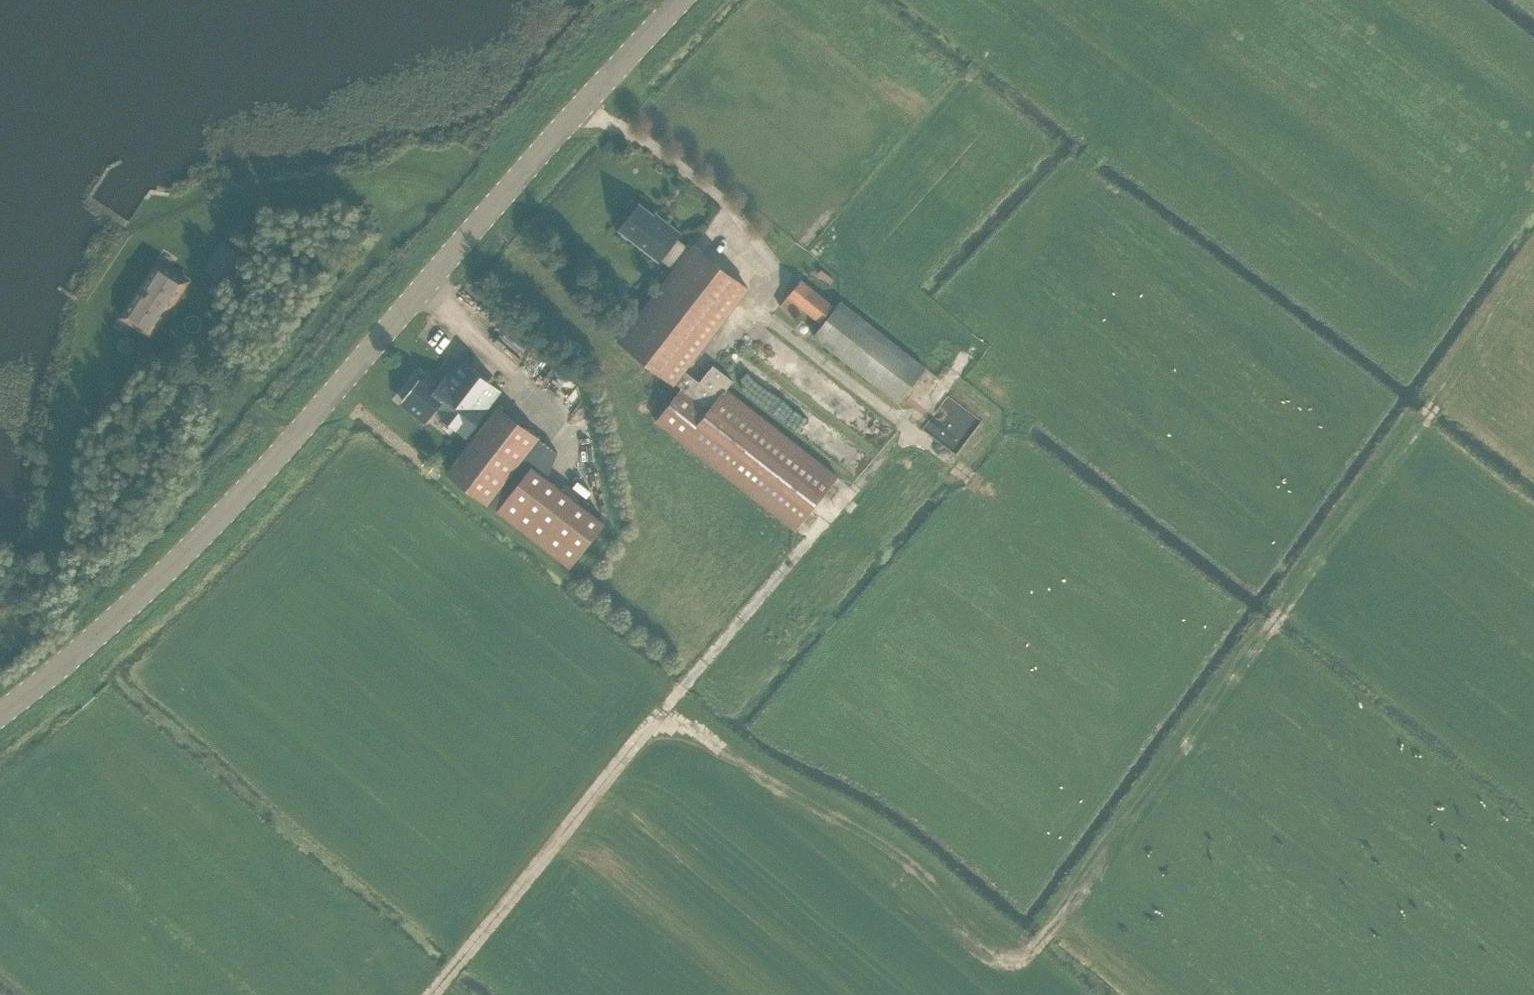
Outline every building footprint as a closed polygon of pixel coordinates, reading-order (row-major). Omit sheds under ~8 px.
[(683,388),(657,421),(796,530),(838,476),(727,389),(733,381),(714,365),(710,370),(709,370),(700,382),(685,371),(749,289),(692,244),(689,248),(677,238),(681,233),(656,214),(655,216),(639,204),(620,229),(660,260),(661,258),(674,268),(618,339),(675,384),(676,383),(683,388)] [(205,268),(230,285),(247,259),(223,243),(205,268)] [(159,261),(122,316),(150,335),(188,281),(159,261)] [(801,279),(780,306),(795,318),(803,308),(820,322),(833,305),(801,279)] [(477,310),(484,299),(473,292),(466,303),(477,310)] [(841,302),(814,336),(898,402),(925,368),(841,302)] [(749,390),(762,373),(749,363),(736,381),(749,390)] [(446,376),(447,375),(446,375),(434,389),(419,378),(402,400),(428,420),(438,408),(469,432),(466,437),(467,438),(489,408),(488,407),(488,408),(481,403),(493,387),(467,368),(455,383),(446,376)] [(965,438),(981,414),(948,392),(930,419),(947,430),(949,428),(965,438)] [(497,406),(447,472),(570,567),(605,523),(547,477),(558,452),(497,406)]
